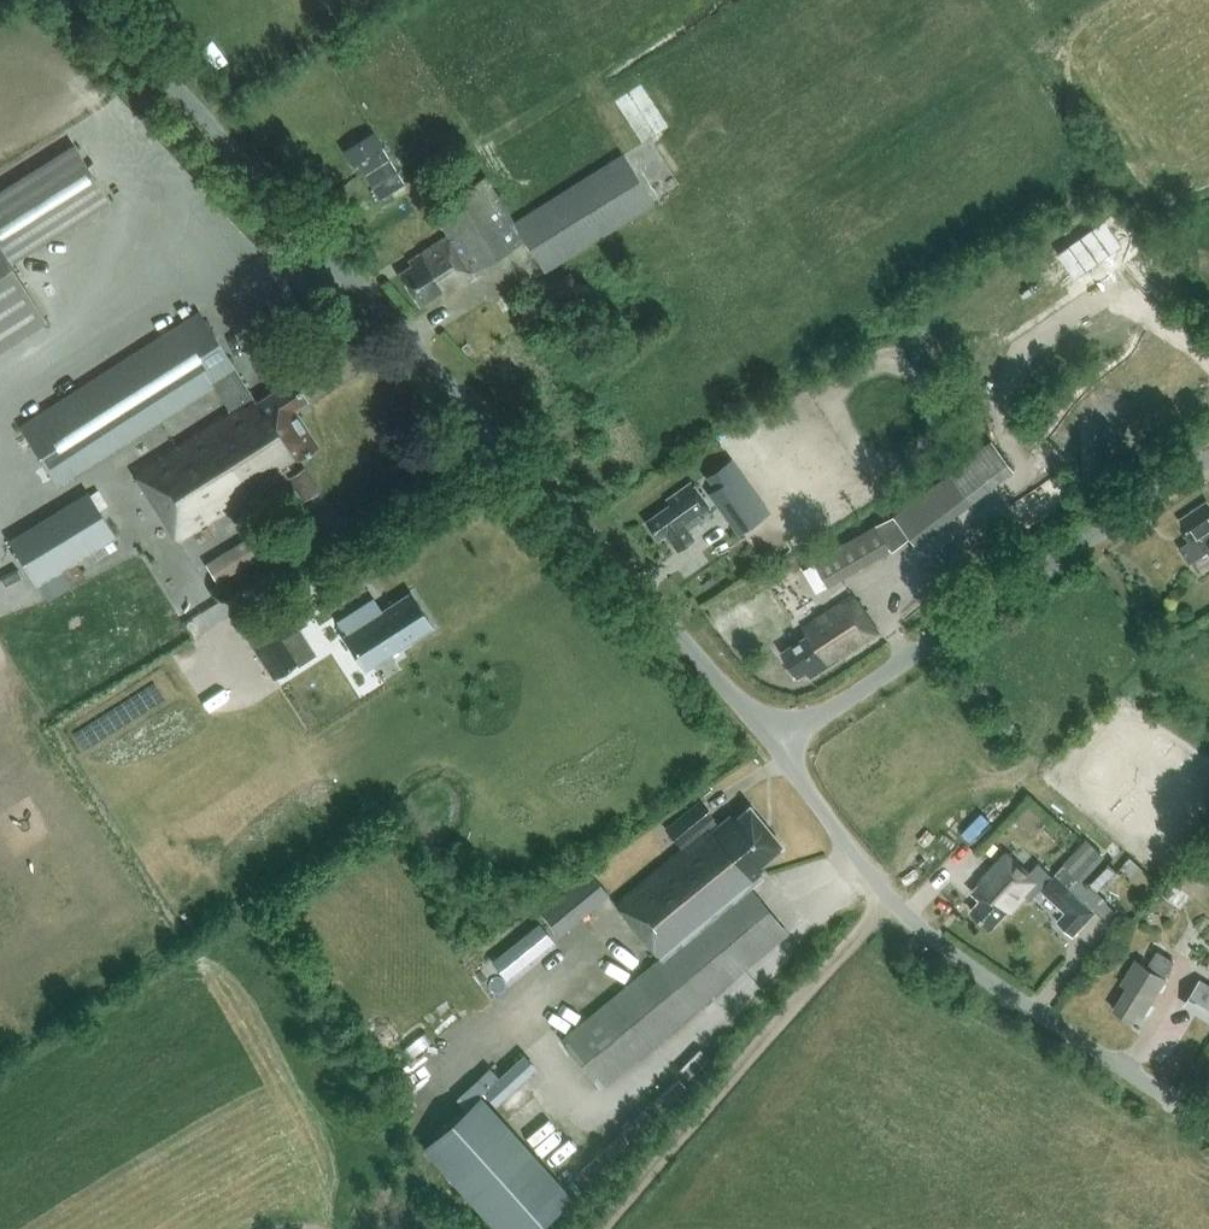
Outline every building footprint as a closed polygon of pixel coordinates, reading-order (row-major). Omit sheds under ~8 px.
[(388,196),(414,181),(382,129),(357,145),(388,196)] [(108,199),(76,147),(0,195),(0,346),(45,318),(10,261),(108,199)] [(653,202),(623,154),(515,222),(485,176),(432,210),(449,235),(409,261),(412,265),(400,273),(420,305),(444,290),(447,295),(475,276),(472,271),(525,238),(544,270),(653,202)] [(238,372),(199,312),(20,426),(58,486),(215,387),(231,412),(135,473),(178,539),(209,519),(217,515),(284,472),(281,468),(298,458),(299,458),(318,446),(295,409),(307,401),(293,380),(257,403),(254,398),(253,398),(237,373),(238,372)] [(291,478),(305,500),(319,491),(305,469),(291,478)] [(730,475),(710,490),(739,532),(760,517),(730,475)] [(678,549),(694,538),(687,529),(713,511),(692,481),(666,500),(670,505),(647,521),(660,538),(666,533),(678,549)] [(116,537),(88,492),(9,539),(37,584),(116,537)] [(1208,501),(1181,519),(1193,539),(1180,547),(1190,562),(1207,550),(1208,553),(1208,503),(1208,501)] [(879,524),(816,561),(831,587),(893,550),(879,524)] [(205,563),(218,583),(269,552),(256,532),(205,563)] [(342,634),(365,671),(434,626),(411,590),(381,609),(373,597),(336,620),(344,633),(342,634)] [(811,676),(880,632),(854,594),(803,627),(809,635),(783,652),(799,676),(807,670),(811,676)] [(265,612),(282,639),(308,622),(291,595),(265,612)] [(684,848),(617,904),(662,958),(563,1040),(601,1086),(788,932),(751,887),(763,876),(760,872),(765,868),(763,865),(784,847),(750,806),(734,819),(730,815),(718,825),(711,817),(712,817),(700,802),(668,829),(684,848)] [(1088,839),(1055,874),(1070,887),(1071,886),(1077,892),(1108,858),(1088,839)] [(991,929),(1037,882),(1008,855),(973,892),(981,900),(972,911),(991,929)] [(611,895),(589,870),(540,909),(562,935),(611,895)] [(1055,874),(1040,889),(1064,913),(1073,904),(1090,920),(1098,911),(1096,909),(1094,907),(1082,896),(1077,892),(1071,886),(1070,887),(1055,874)] [(1091,887),(1082,896),(1094,907),(1096,909),(1098,911),(1107,920),(1116,910),(1091,887)] [(540,922),(492,961),(507,979),(555,941),(540,922)] [(1137,960),(1123,983),(1129,986),(1115,1009),(1134,1021),(1140,1012),(1145,1015),(1168,979),(1165,978),(1176,962),(1159,951),(1149,967),(1137,960)] [(1201,978),(1184,1005),(1208,1021),(1208,983),(1201,978)] [(480,1094),(499,1078),(490,1068),(456,1098),(465,1108),(480,1094)] [(493,1228),(536,1228),(572,1197),(480,1094),(465,1108),(420,1148),(493,1228)]
